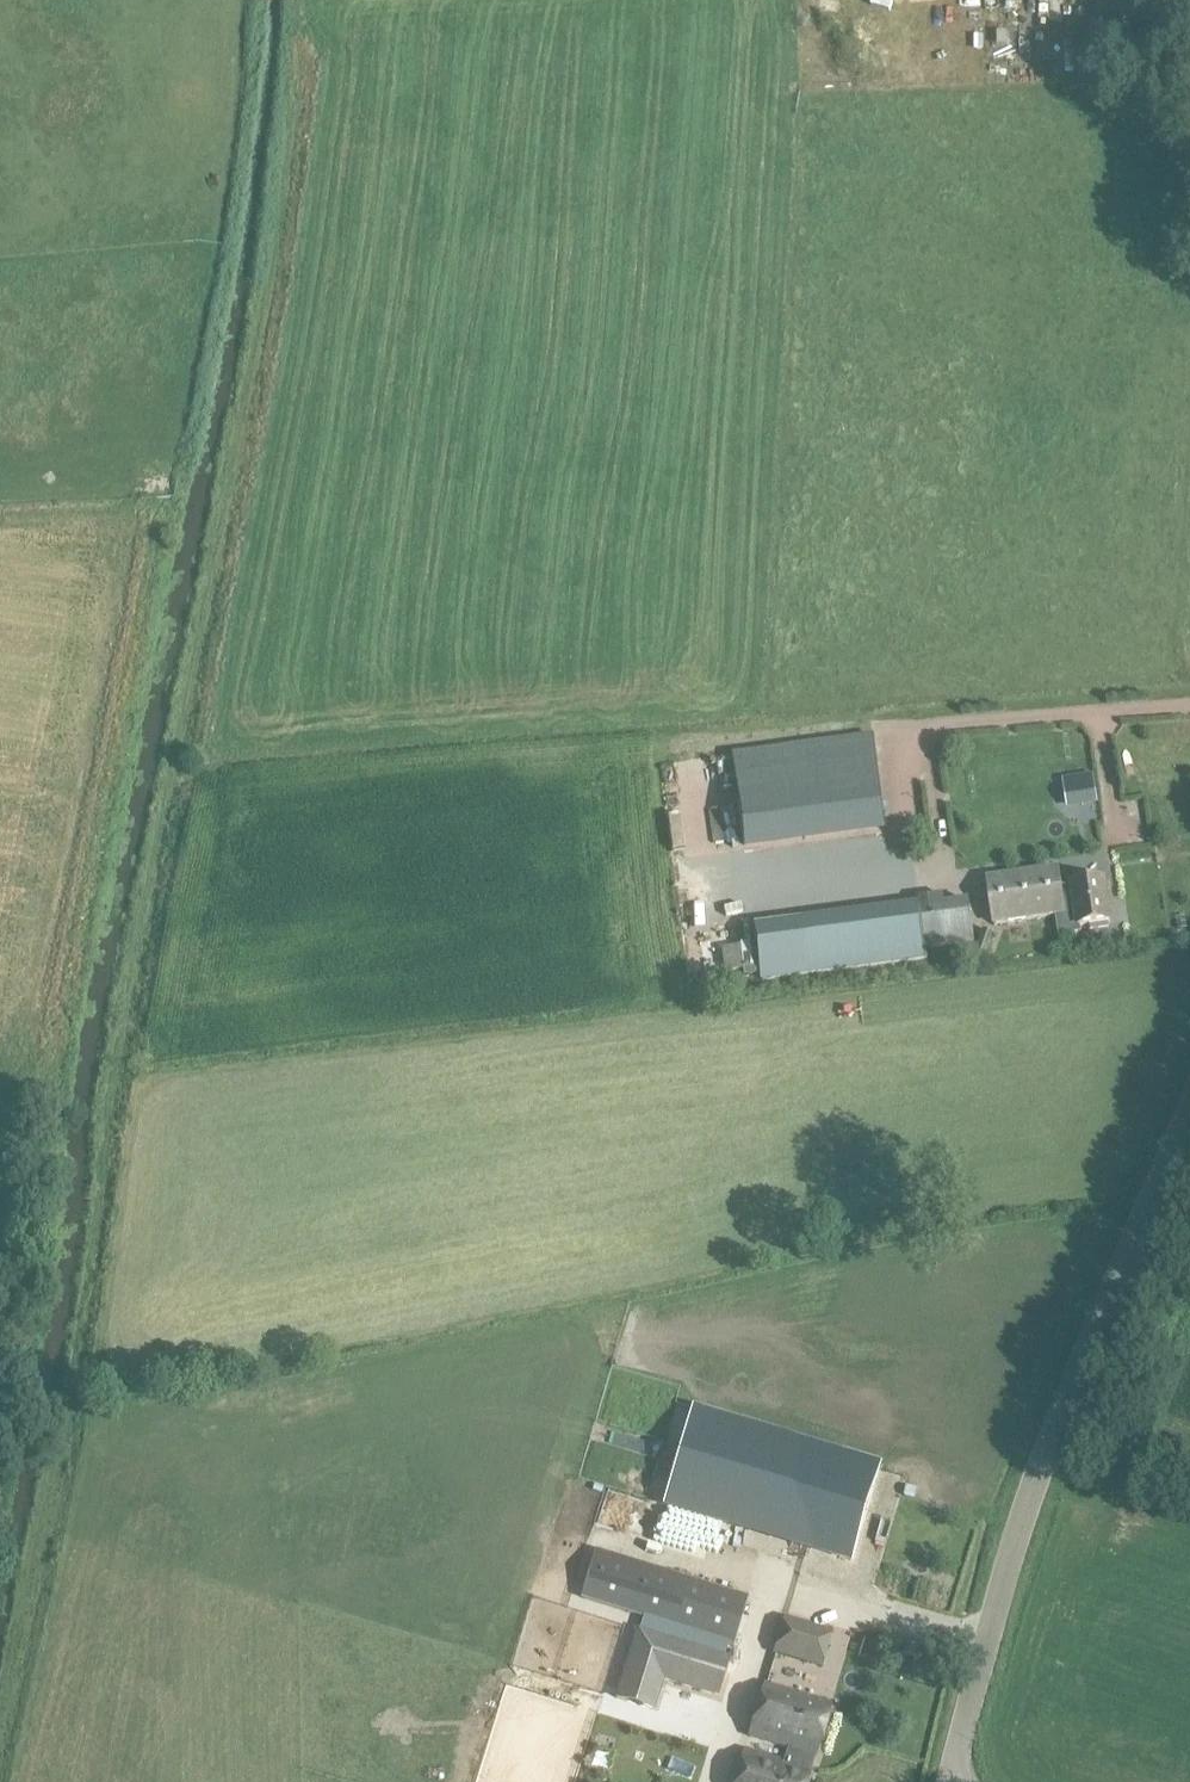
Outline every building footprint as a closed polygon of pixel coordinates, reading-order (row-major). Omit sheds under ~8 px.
[(875,736),(731,755),(744,851),(888,832),(875,736)] [(1095,774),(1064,778),(1068,806),(1098,803),(1095,774)] [(1066,915),(1062,888),(1059,870),(988,881),(995,926),(1028,920),(1059,916),(1066,915)] [(1066,915),(1059,916),(1062,935),(1082,932),(1082,927),(1111,922),(1105,881),(1072,886),(1072,887),(1062,888),(1066,915)] [(946,904),(944,892),(917,896),(923,948),(975,941),(970,901),(946,904)] [(797,898),(798,943),(827,942),(826,897),(797,898)] [(791,1542),(818,1448),(691,1409),(664,1503),(791,1542)] [(818,1448),(791,1542),(851,1560),(851,1561),(853,1561),(853,1560),(881,1466),(881,1465),(879,1465),(879,1466),(818,1448)] [(731,1647),(737,1630),(748,1595),(595,1549),(579,1599),(731,1647)] [(784,1617),(772,1654),(808,1665),(819,1628),(784,1617)] [(638,1631),(627,1667),(656,1676),(655,1682),(661,1684),(663,1678),(718,1695),(729,1659),(638,1631)] [(766,1684),(749,1738),(788,1749),(784,1762),(811,1770),(815,1758),(816,1758),(827,1720),(832,1704),(766,1684)] [(736,1781),(808,1781),(812,1770),(811,1770),(784,1762),(746,1750),(736,1781)]
